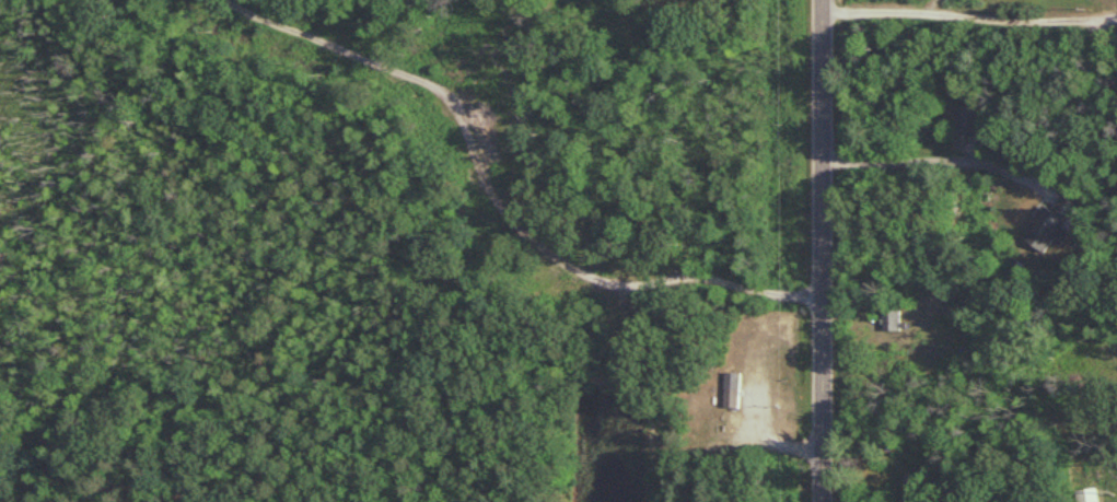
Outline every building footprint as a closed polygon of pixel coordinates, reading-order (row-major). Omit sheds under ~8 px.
[(986,135),(986,106),(958,106),(958,135),(986,135)] [(1022,237),(1044,253),(1067,222),(1046,206),(1022,237)] [(882,331),(903,331),(903,312),(882,312),(882,331)] [(741,410),(741,373),(725,373),(725,410),(741,410)]
